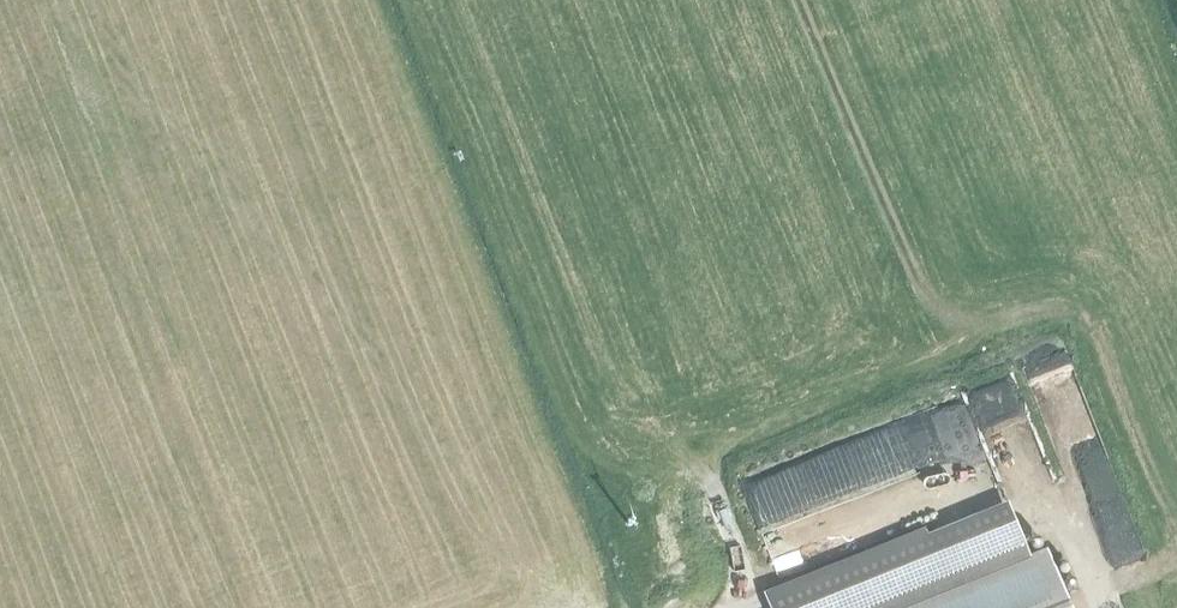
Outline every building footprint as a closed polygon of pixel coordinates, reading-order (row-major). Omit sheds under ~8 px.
[(966,392),(983,432),(1009,420),(992,381),(966,392)] [(768,607),(912,607),(1031,560),(1008,501),(926,532),(924,526),(762,592),(768,607)] [(790,526),(774,535),(790,566),(807,557),(790,526)] [(912,607),(1066,607),(1044,554),(1031,560),(912,607)]
